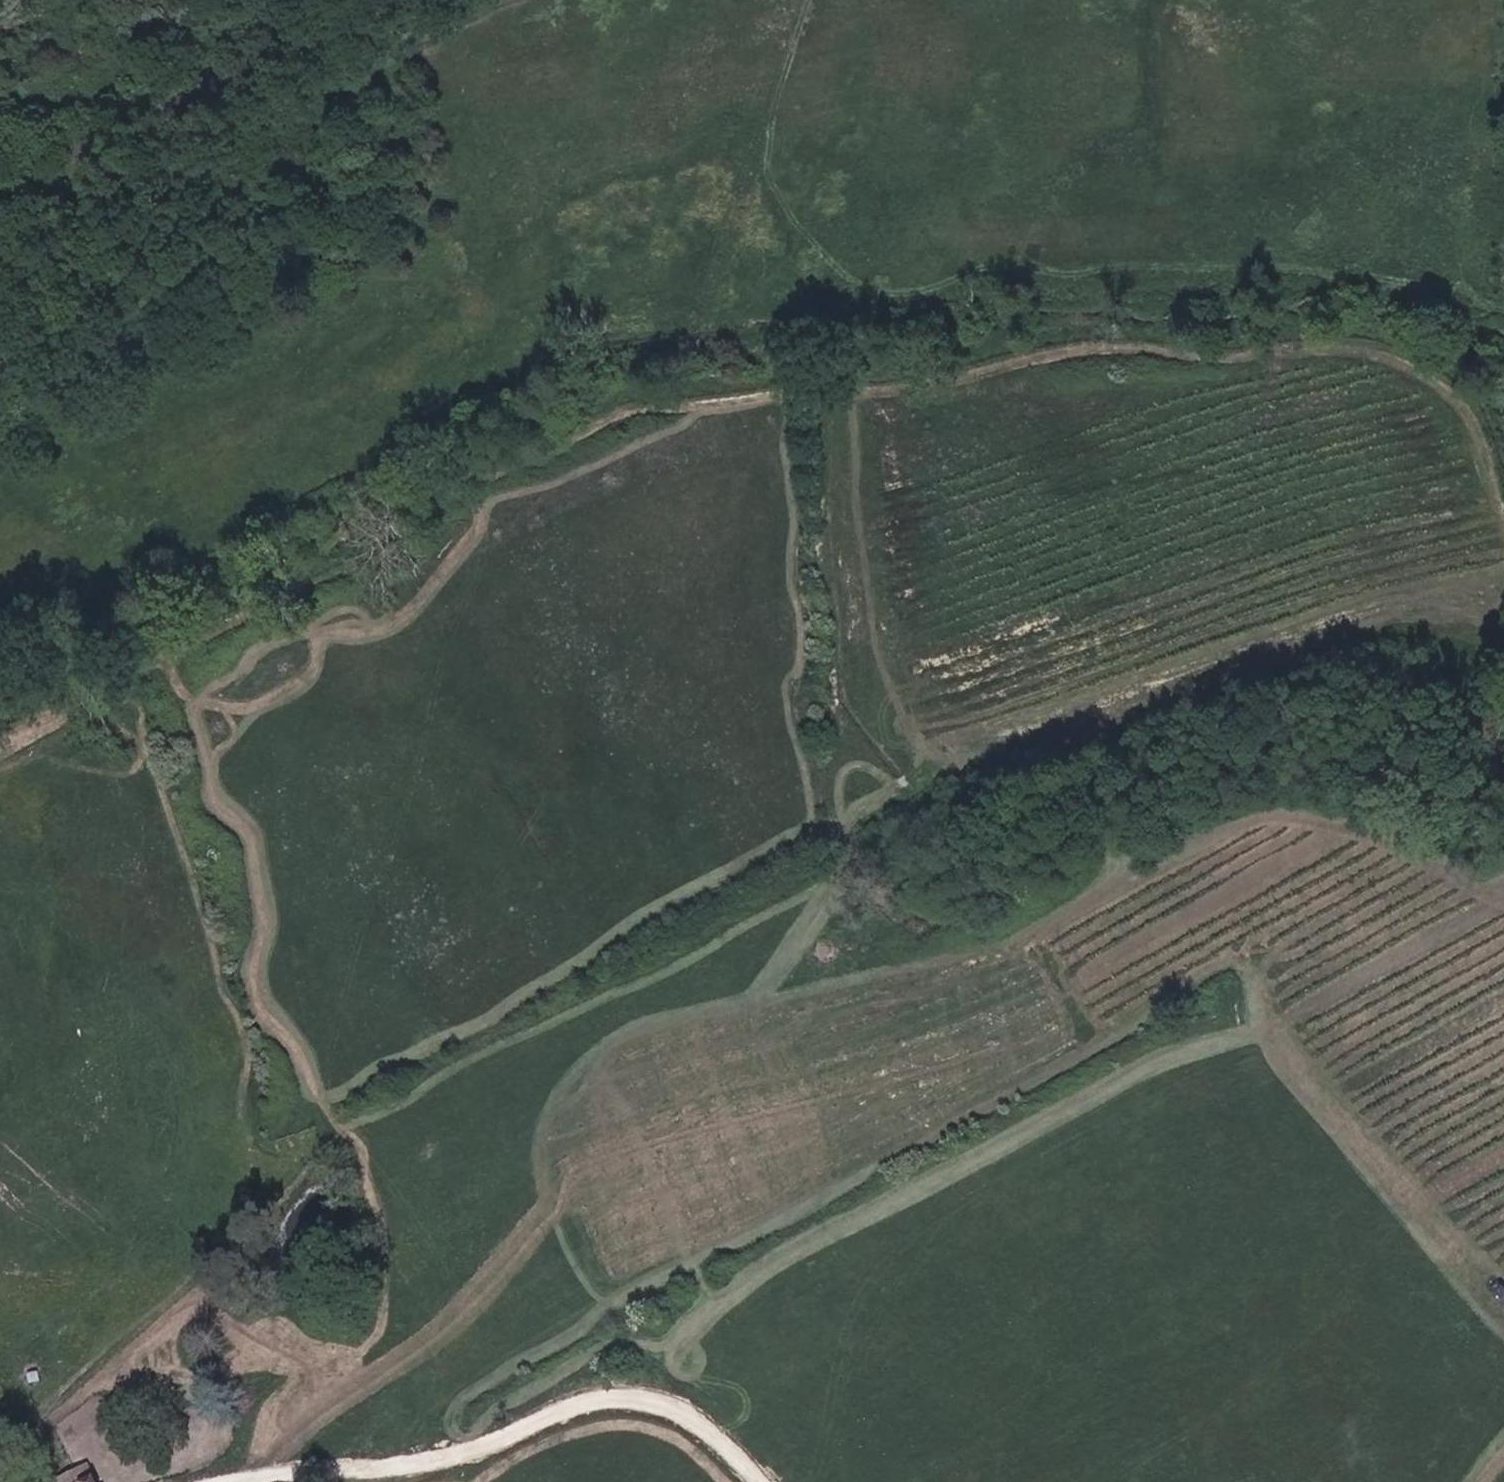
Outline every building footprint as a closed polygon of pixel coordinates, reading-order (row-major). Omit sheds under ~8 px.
[(100,1463),(61,1479),(63,1481),(109,1481),(100,1463)]
